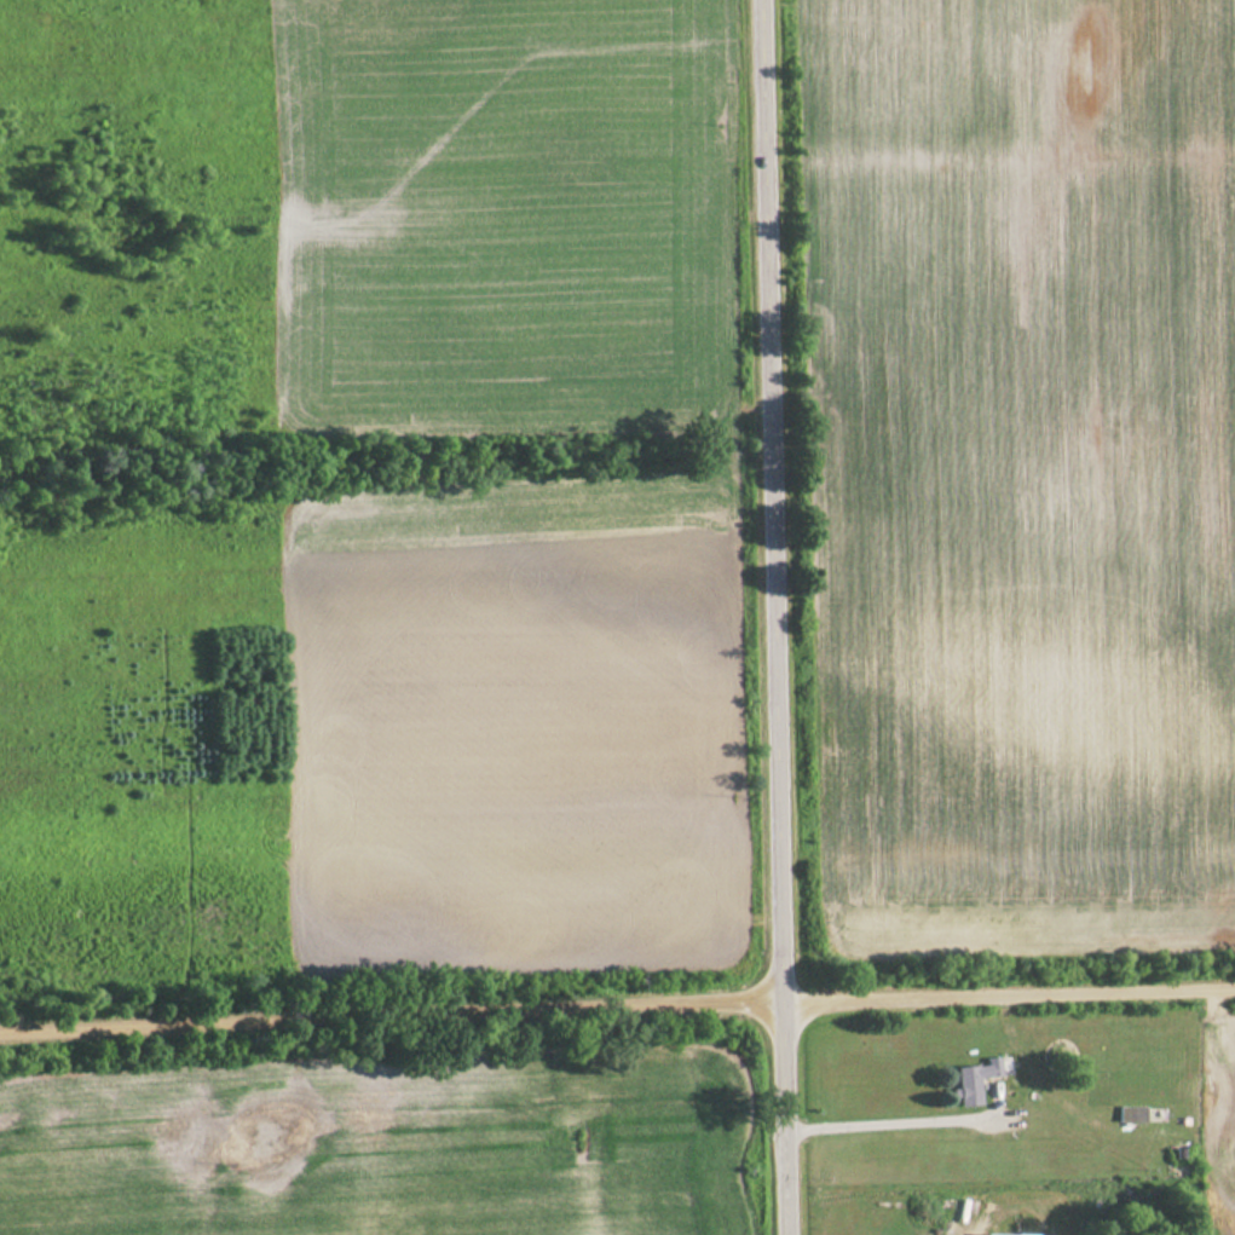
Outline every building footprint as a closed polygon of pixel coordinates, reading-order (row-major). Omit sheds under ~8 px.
[(983,1065),(956,1066),(957,1107),(980,1106),(978,1077),(1000,1076),(999,1057),(983,1058),(983,1065)] [(1118,1122),(1144,1122),(1144,1106),(1118,1106),(1118,1122)]
